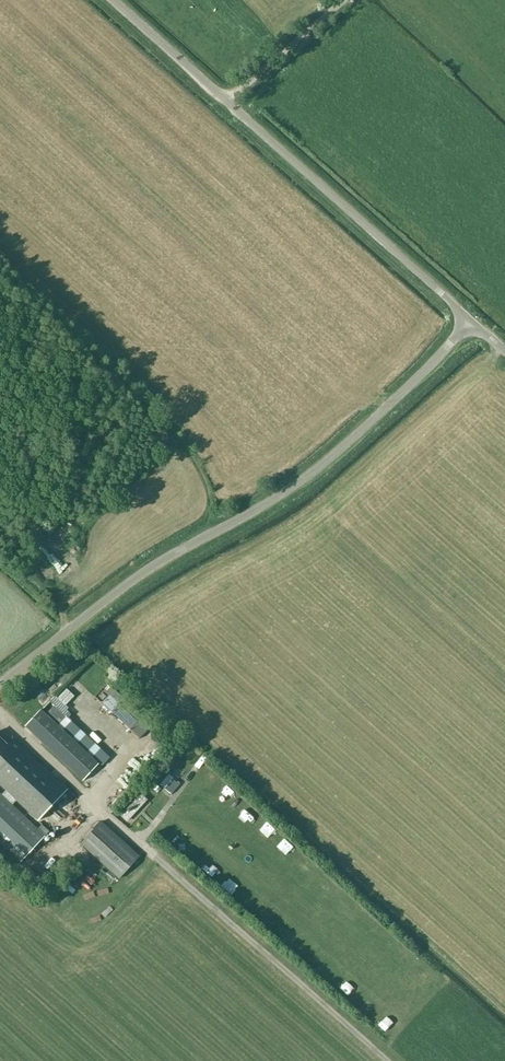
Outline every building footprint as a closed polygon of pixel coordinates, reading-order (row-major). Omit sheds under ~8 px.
[(64,674),(52,687),(90,722),(99,712),(92,705),(95,702),(64,674)] [(151,727),(113,690),(101,703),(139,739),(151,727)] [(42,715),(28,730),(43,744),(49,749),(86,784),(100,769),(63,734),(57,729),(42,715)] [(69,811),(65,807),(76,795),(61,781),(59,783),(12,739),(6,745),(0,739),(0,785),(5,790),(1,795),(0,794),(0,842),(20,861),(49,832),(50,832),(69,811)] [(50,764),(45,769),(54,777),(59,772),(50,764)] [(213,788),(216,783),(206,776),(202,781),(213,788)] [(109,810),(133,788),(124,778),(100,801),(109,810)] [(165,781),(161,790),(168,793),(172,784),(165,781)] [(117,813),(122,818),(139,800),(133,795),(117,813)] [(79,844),(118,879),(138,856),(100,822),(79,844)] [(199,839),(192,842),(196,850),(202,847),(199,839)]
